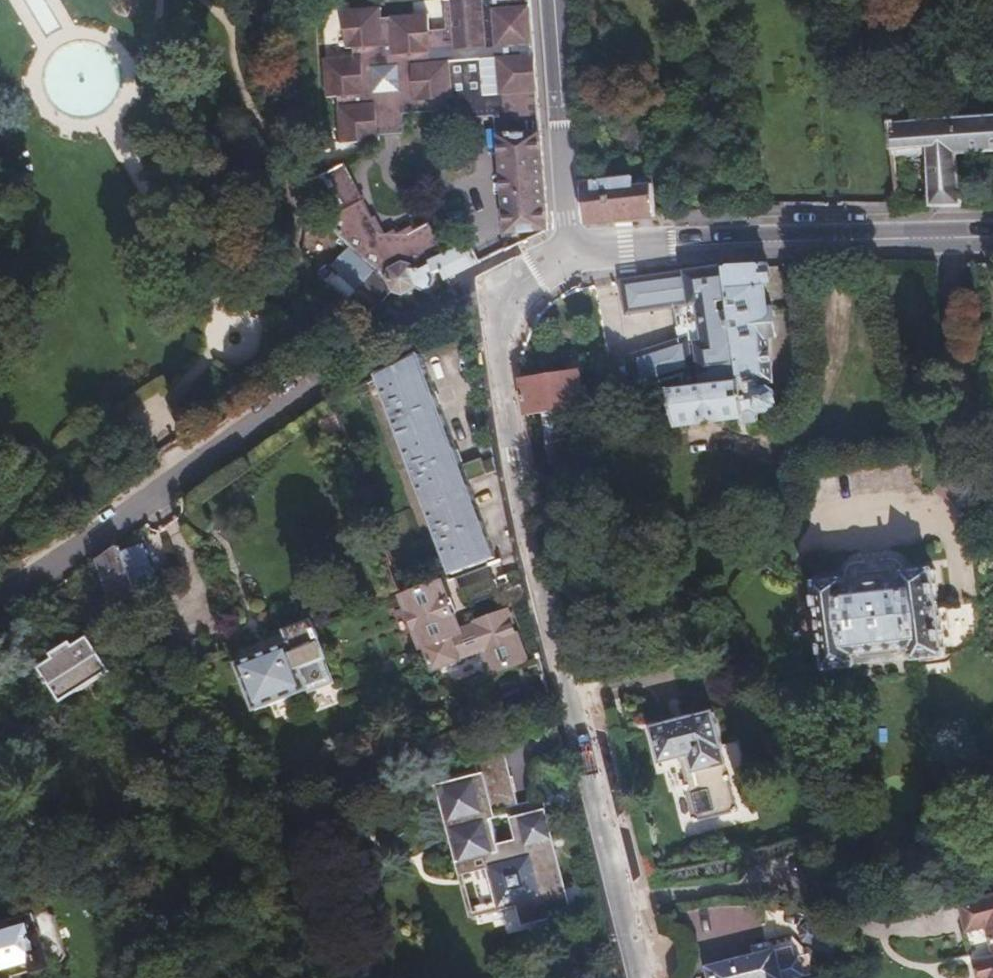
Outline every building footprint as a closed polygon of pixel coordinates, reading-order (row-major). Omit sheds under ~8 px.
[(546,230),(529,0),(445,0),(447,30),(429,32),(428,14),(390,17),(390,19),(381,19),(380,8),(342,11),(345,48),(353,48),(354,57),(323,59),(326,97),(338,96),(338,105),(337,105),(339,143),(377,140),(377,134),(402,132),(402,123),(402,121),(404,119),(406,117),(408,116),(410,115),(464,111),(465,116),(485,114),(485,109),(500,108),(502,137),(498,138),(506,233),(546,230)] [(886,108),(890,150),(926,148),(929,204),(961,204),(955,153),(992,150),(992,115),(903,121),(902,107),(886,108)] [(445,279),(478,264),(468,246),(444,257),(428,224),(409,233),(408,231),(394,238),(392,235),(381,241),(372,222),(369,224),(343,173),(312,189),(323,216),(326,220),(352,246),(353,248),(383,274),(387,276),(387,279),(393,291),(402,293),(415,287),(421,292),(428,289),(431,280),(429,277),(441,271),(445,279)] [(632,176),(583,181),(579,181),(583,222),(655,216),(651,183),(633,185),(632,176)] [(725,268),(726,270),(730,310),(737,377),(718,380),(683,386),(668,388),(673,424),(734,415),(734,411),(735,409),(742,408),(749,407),(754,412),(768,410),(775,405),(774,393),(770,389),(770,382),(775,382),(771,338),(777,337),(774,309),(768,309),(764,264),(725,268)] [(725,268),(621,281),(625,312),(672,307),(676,341),(630,355),(634,388),(677,374),(682,374),(683,386),(718,380),(737,377),(730,310),(726,270),(725,268)] [(962,328),(978,331),(984,298),(968,295),(962,328)] [(402,363),(414,358),(411,350),(399,356),(402,363)] [(395,366),(378,374),(452,572),(497,555),(421,355),(414,358),(402,363),(395,366)] [(576,372),(519,379),(525,413),(558,408),(581,405),(576,372)] [(567,459),(558,408),(525,413),(533,464),(567,459)] [(133,531),(125,537),(140,583),(164,575),(163,571),(168,569),(164,555),(158,557),(152,536),(136,541),(133,531)] [(140,583),(125,537),(103,553),(118,599),(143,591),(140,583)] [(460,581),(469,619),(515,608),(506,570),(460,581)] [(844,579),(813,582),(821,671),(854,668),(853,656),(909,651),(910,662),(942,659),(933,570),(903,572),(902,584),(845,590),(844,579)] [(526,662),(508,612),(474,624),(475,627),(460,632),(442,583),(404,597),(431,672),(438,692),(492,673),(526,662)] [(290,640),(256,654),(237,661),(255,709),(309,687),(301,666),(326,655),(311,617),(285,627),(290,640)] [(251,641),(256,654),(290,640),(285,627),(251,641)] [(37,652),(19,663),(35,689),(54,677),(65,695),(114,665),(93,630),(77,640),(75,635),(55,648),(57,652),(43,661),(37,652)] [(716,715),(655,730),(664,765),(683,760),(690,788),(688,789),(696,824),(740,812),(716,715)] [(472,756),(478,779),(479,785),(512,777),(505,748),(472,756)] [(486,813),(519,805),(512,777),(479,785),(486,813)] [(567,911),(540,800),(519,805),(486,813),(479,785),(478,779),(446,787),(465,860),(486,855),(498,906),(518,902),(523,921),(567,911)] [(941,963),(943,970),(972,962),(976,977),(992,977),(992,894),(960,902),(968,931),(962,932),(968,956),(941,963)] [(12,977),(12,976),(61,962),(64,953),(53,913),(46,909),(0,924),(0,977),(10,977),(12,977)] [(733,964),(736,977),(785,977),(782,966),(766,970),(763,956),(733,964)] [(719,968),(722,977),(736,977),(733,964),(719,968)] [(719,968),(693,975),(693,977),(722,977),(719,968)]
